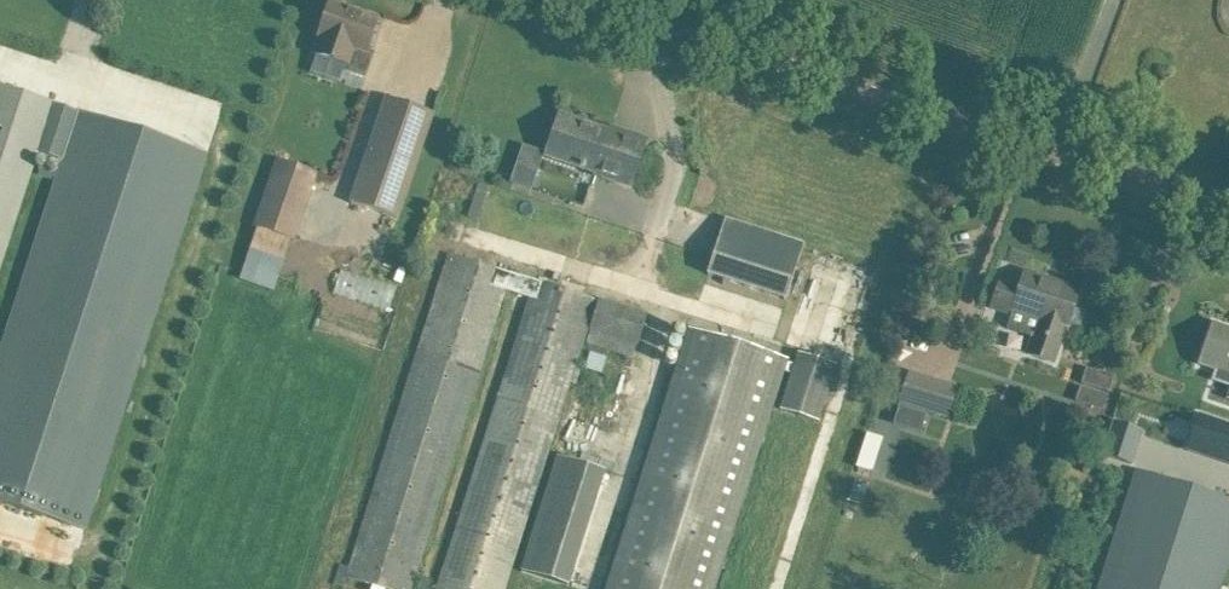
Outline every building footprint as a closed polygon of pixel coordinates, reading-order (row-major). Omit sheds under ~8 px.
[(315,56),(309,73),(340,83),(343,72),(363,79),(371,56),(366,54),(370,42),(378,19),(330,3),(322,26),(312,55),(315,56)] [(37,151),(64,160),(0,357),(0,502),(85,530),(207,153),(0,85),(0,263),(37,151)] [(350,202),(397,218),(432,114),(386,98),(350,202)] [(566,117),(565,119),(560,117),(546,158),(592,174),(591,176),(636,191),(651,142),(611,129),(610,133),(584,125),(584,123),(566,117)] [(254,227),(293,240),(316,176),(276,162),(254,227)] [(704,277),(783,304),(802,247),(724,220),(704,277)] [(343,588),(346,577),(384,588),(410,588),(505,291),(528,298),(435,588),(504,588),(570,383),(576,385),(582,366),(576,364),(596,300),(534,280),(511,274),(448,254),(348,567),(339,564),(333,584),(343,588)] [(1011,316),(1006,329),(1030,337),(1024,354),(1052,364),(1064,326),(1067,327),(1079,291),(1055,283),(1055,285),(1026,275),(1027,274),(1025,273),(1020,287),(1001,281),(991,310),(1011,316)] [(397,294),(377,288),(368,315),(388,321),(397,294)] [(633,361),(642,334),(647,316),(598,300),(584,346),(633,361)] [(1213,380),(1228,385),(1228,329),(1213,324),(1199,365),(1216,371),(1213,380)] [(603,588),(716,588),(789,362),(687,329),(603,588)] [(601,373),(606,357),(589,352),(584,367),(601,373)] [(799,353),(779,411),(818,424),(838,366),(799,353)] [(1086,369),(1081,383),(1109,392),(1114,378),(1086,369)] [(908,371),(898,403),(930,413),(947,418),(957,386),(908,371)] [(1080,387),(1075,401),(1103,410),(1108,396),(1080,387)] [(899,406),(893,423),(921,432),(927,415),(899,406)] [(1187,450),(1228,464),(1228,426),(1199,415),(1187,450)] [(1114,423),(1103,455),(1131,464),(1141,432),(1114,423)] [(1099,588),(1219,588),(1228,559),(1228,501),(1137,471),(1099,588)] [(833,573),(841,539),(825,535),(817,570),(833,573)]
